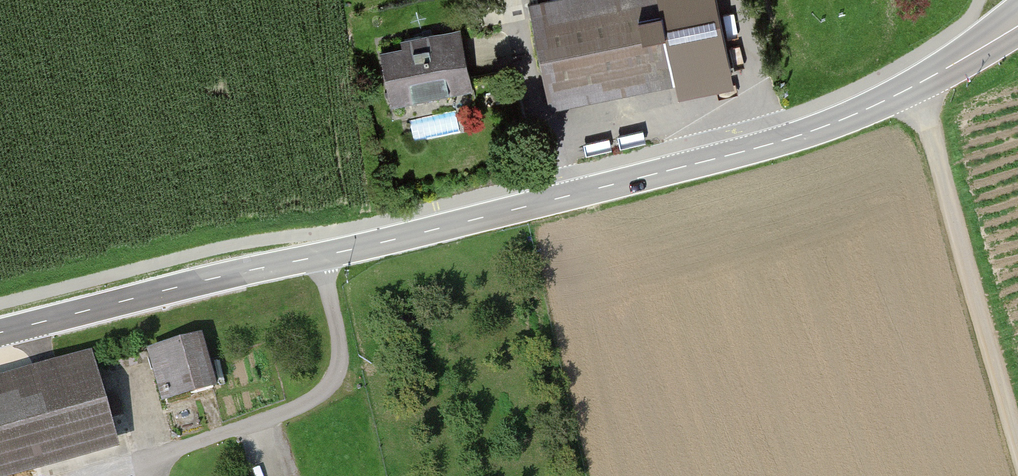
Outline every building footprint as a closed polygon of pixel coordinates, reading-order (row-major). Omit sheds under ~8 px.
[(734,71),(719,0),(547,0),(527,4),(549,110),(734,71)] [(402,52),(382,56),(391,103),(472,88),(462,30),(400,41),(402,52)] [(201,339),(144,354),(159,407),(216,391),(201,339)] [(0,381),(0,475),(44,475),(120,454),(92,355),(0,381)]
